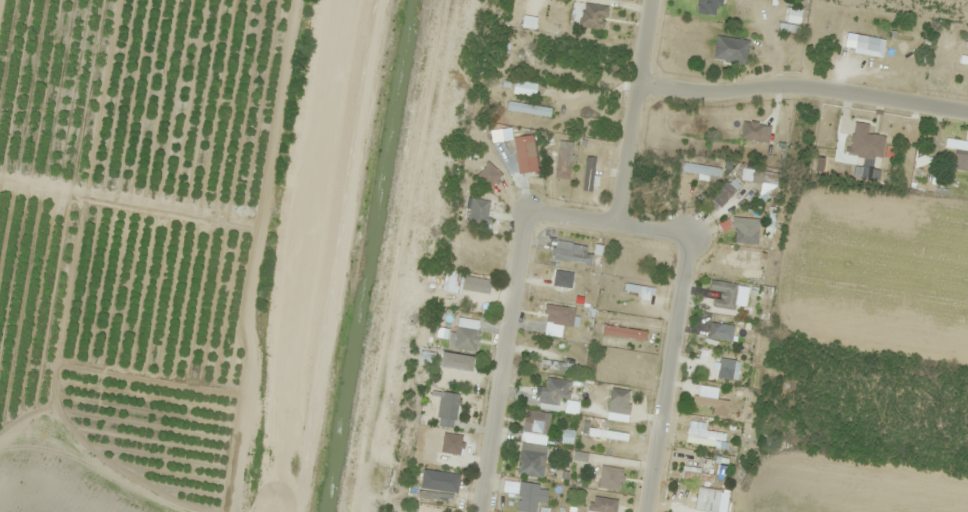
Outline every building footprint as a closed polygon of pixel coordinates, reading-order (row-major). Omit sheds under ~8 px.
[(552,30),(562,30),(565,0),(555,0),(552,30)] [(581,29),(606,31),(607,5),(582,3),(581,29)] [(750,41),(717,35),(713,59),(746,65),(750,41)] [(879,38),(868,37),(866,51),(878,52),(879,38)] [(967,65),(967,50),(961,49),(959,63),(967,65)] [(551,109),(509,101),(507,109),(550,117),(551,109)] [(868,133),(869,123),(853,121),(849,155),(883,159),(886,136),(868,133)] [(946,138),(944,148),(956,150),(954,160),(967,163),(967,142),(946,138)] [(557,178),(571,178),(571,142),(557,142),(557,178)] [(527,144),(530,181),(538,180),(535,143),(527,144)] [(487,161),(500,183),(508,178),(494,156),(487,161)] [(583,190),(593,191),(595,158),(585,158),(583,190)] [(711,197),(721,207),(741,187),(731,177),(711,197)] [(758,227),(736,227),(736,243),(758,243),(758,227)] [(587,247),(572,244),(571,251),(554,248),(552,258),(591,266),(593,255),(585,253),(587,247)] [(491,281),(464,277),(462,290),(488,294),(491,281)] [(548,300),(584,302),(584,293),(548,292),(548,300)] [(572,343),(576,333),(544,321),(540,331),(572,343)] [(708,338),(721,339),(723,324),(710,322),(708,338)] [(454,348),(477,351),(480,330),(457,327),(454,348)] [(448,368),(442,366),(439,382),(463,387),(468,363),(450,359),(448,368)] [(566,370),(567,363),(541,361),(541,368),(566,370)] [(734,369),(697,362),(696,365),(706,367),(705,372),(732,377),(734,369)] [(540,395),(550,398),(549,402),(564,407),(572,384),(546,376),(540,395)] [(627,407),(630,392),(612,388),(609,403),(627,407)] [(462,396),(442,391),(436,416),(456,421),(462,396)] [(692,402),(727,412),(729,403),(695,393),(692,402)] [(517,474),(542,478),(546,447),(541,446),(545,413),(525,410),(517,474)] [(629,440),(630,432),(597,424),(595,433),(629,440)] [(726,435),(689,427),(687,434),(724,443),(726,435)] [(682,479),(714,483),(715,472),(683,469),(682,479)] [(537,511),(538,502),(547,502),(548,485),(504,484),(503,494),(519,494),(519,511),(537,511)]
